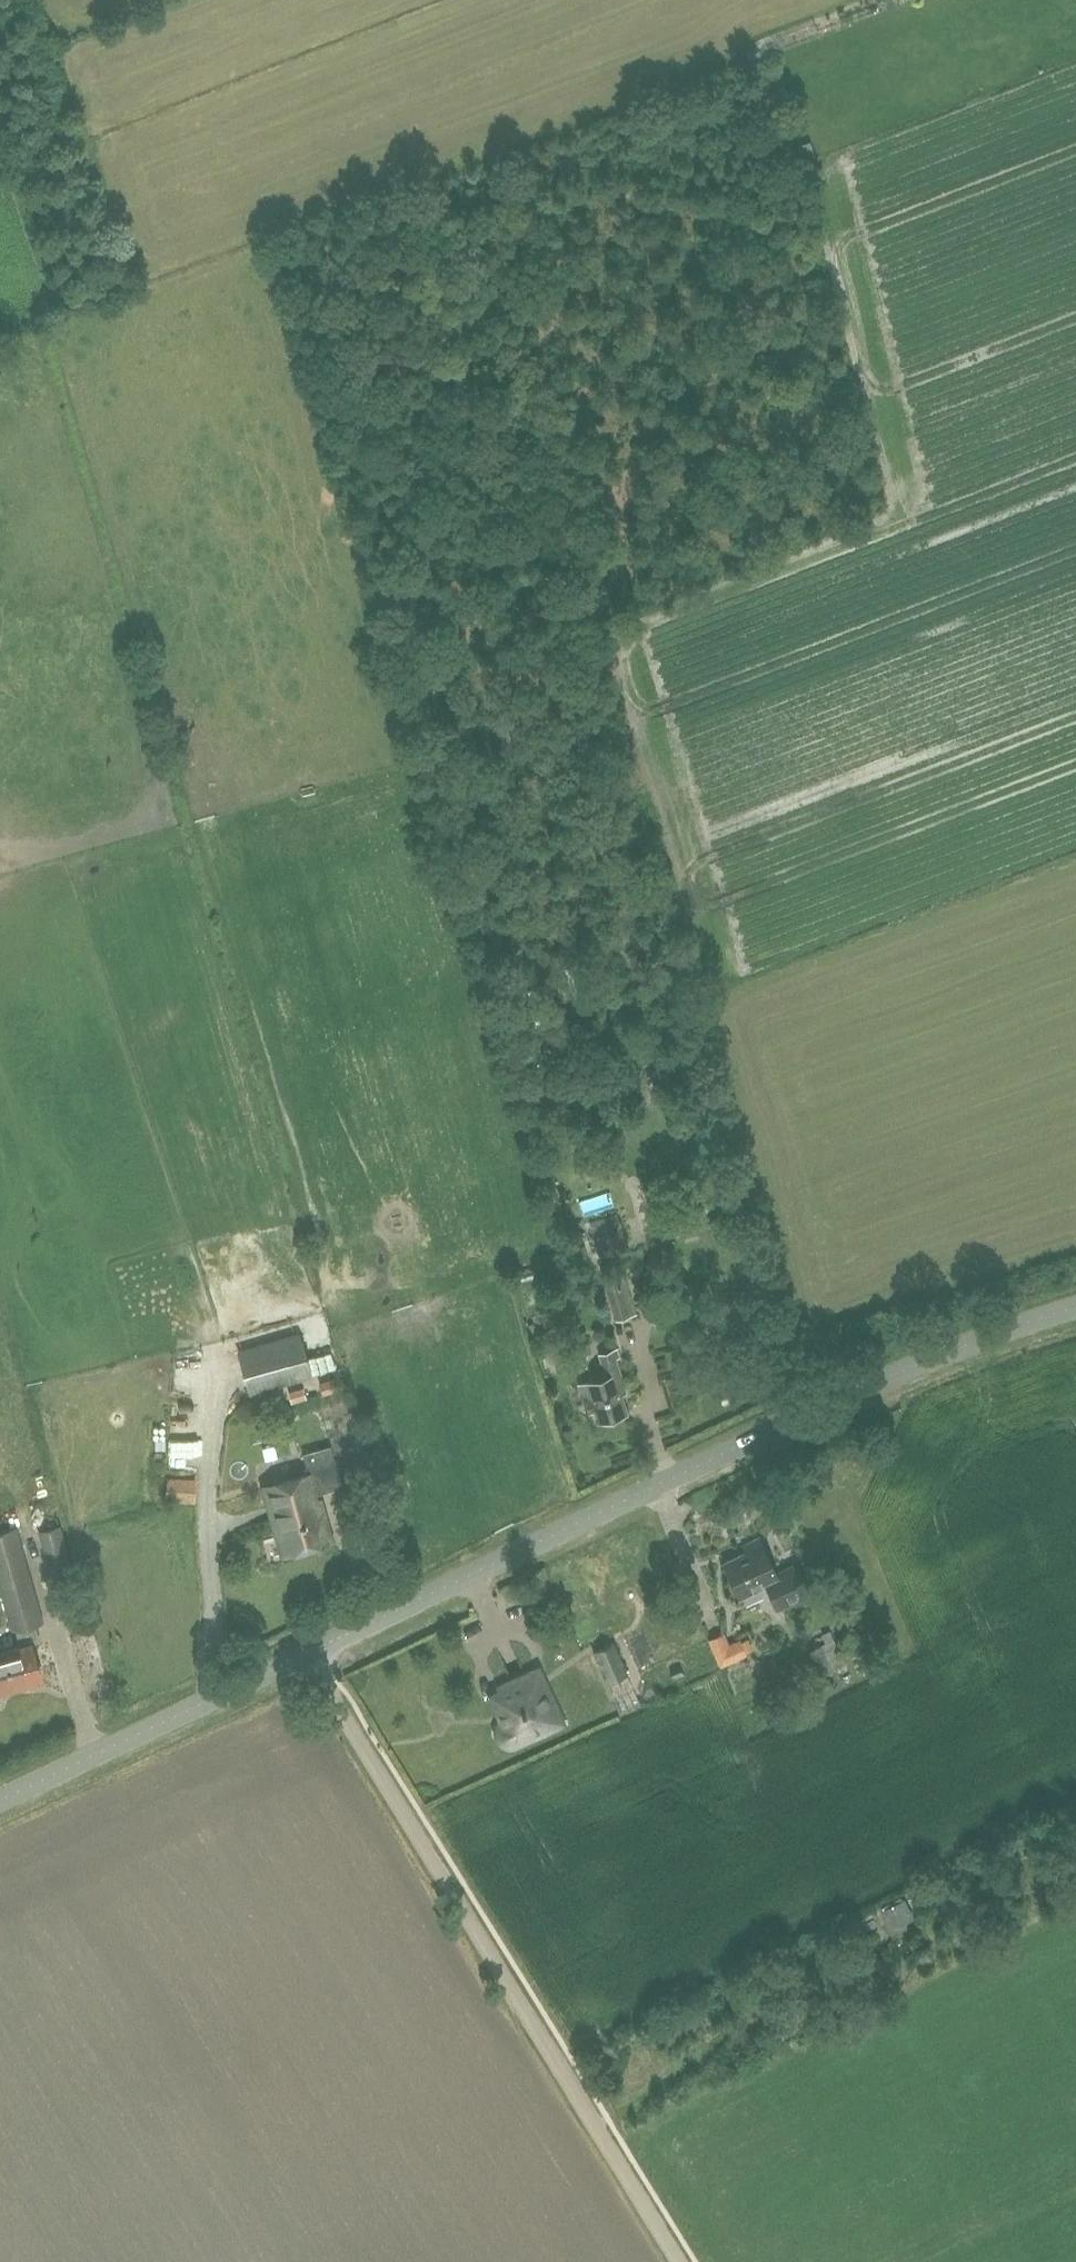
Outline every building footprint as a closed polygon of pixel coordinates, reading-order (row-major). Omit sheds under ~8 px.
[(601,1257),(629,1248),(620,1216),(592,1225),(601,1257)] [(615,1320),(635,1314),(626,1284),(606,1290),(615,1320)] [(696,1325),(708,1321),(705,1306),(691,1309),(696,1325)] [(251,1393),(311,1376),(299,1333),(239,1350),(251,1393)] [(598,1422),(627,1413),(619,1388),(624,1386),(615,1358),(619,1357),(616,1349),(599,1354),(606,1376),(586,1382),(598,1422)] [(322,1399),(339,1394),(334,1377),(318,1382),(322,1399)] [(291,1403),(306,1398),(303,1386),(287,1391),(291,1403)] [(322,1516),(315,1495),(342,1487),(331,1446),(303,1454),(308,1474),(267,1486),(286,1554),(333,1540),(326,1515),(322,1516)] [(195,1503),(198,1479),(167,1477),(165,1501),(195,1503)] [(54,1581),(73,1576),(59,1527),(40,1532),(54,1581)] [(42,1621),(16,1528),(0,1533),(0,1586),(12,1630),(42,1621)] [(777,1574),(759,1538),(742,1546),(746,1552),(723,1563),(739,1597),(766,1584),(777,1608),(809,1594),(796,1565),(777,1574)] [(42,1679),(32,1644),(36,1643),(32,1630),(18,1634),(21,1646),(0,1652),(0,1691),(42,1679)] [(821,1676),(845,1665),(830,1630),(821,1635),(824,1642),(808,1650),(821,1676)] [(727,1646),(723,1635),(711,1640),(720,1663),(745,1653),(750,1651),(746,1639),(740,1641),(727,1646)] [(607,1684),(629,1674),(615,1643),(594,1652),(607,1684)] [(509,1744),(514,1743),(559,1722),(536,1671),(500,1687),(502,1692),(492,1697),(504,1722),(500,1725),(498,1730),(498,1735),(500,1739),(504,1743),(509,1744)] [(825,1684),(829,1694),(837,1690),(833,1681),(825,1684)] [(891,1929),(913,1918),(904,1900),(882,1910),(891,1929)]
